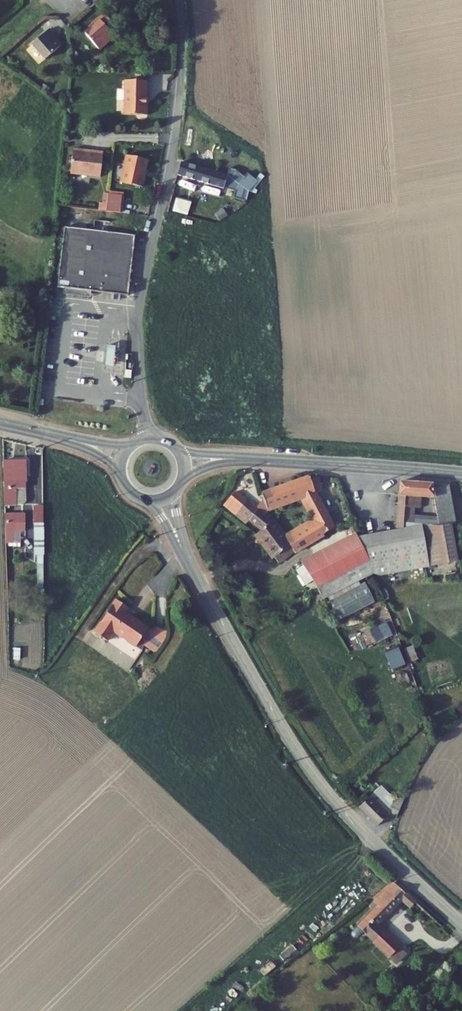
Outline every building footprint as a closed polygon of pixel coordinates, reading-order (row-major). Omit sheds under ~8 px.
[(87,29),(101,47),(117,35),(113,30),(119,25),(107,11),(93,22),(95,24),(87,29)] [(33,40),(46,56),(63,42),(57,34),(59,32),(52,24),(33,40)] [(150,75),(128,75),(127,108),(150,109),(150,97),(149,97),(150,75)] [(75,145),(72,170),(101,174),(105,149),(90,147),(90,149),(85,148),(84,146),(75,145)] [(129,152),(123,179),(146,183),(148,174),(147,172),(150,156),(129,152)] [(180,154),(177,167),(224,181),(227,169),(180,154)] [(224,181),(218,203),(221,204),(224,195),(228,196),(231,184),(224,181)] [(102,191),(100,209),(121,212),(123,193),(102,191)] [(106,231),(106,222),(94,222),(94,230),(106,231)] [(66,226),(57,287),(64,288),(92,292),(128,298),(136,236),(66,226)] [(64,288),(63,295),(91,299),(92,292),(64,288)] [(103,366),(113,368),(116,347),(106,346),(103,366)] [(24,475),(25,475),(24,455),(2,456),(4,500),(15,500),(14,483),(24,483),(24,475)] [(322,487),(317,477),(305,477),(259,495),(264,505),(266,510),(294,499),(297,505),(302,502),(312,521),(281,540),(270,523),(257,535),(252,539),(272,564),(286,554),(334,526),(314,491),(322,487)] [(448,487),(398,483),(396,507),(416,508),(417,497),(429,498),(432,528),(449,527),(452,527),(448,487)] [(245,525),(257,535),(270,523),(266,520),(261,515),(266,510),(264,505),(256,513),(230,492),(218,509),(243,528),(245,525)] [(15,500),(4,500),(4,509),(15,508),(15,500)] [(34,506),(35,525),(46,525),(45,505),(34,506)] [(416,508),(396,507),(396,524),(410,526),(432,528),(430,509),(416,508)] [(15,508),(4,509),(5,525),(24,525),(24,508),(15,508)] [(270,517),(266,510),(261,515),(266,520),(270,517)] [(410,526),(353,536),(372,575),(455,560),(449,527),(432,528),(410,526)] [(352,534),(298,560),(318,601),(372,575),(353,536),(352,534)] [(115,592),(93,625),(106,634),(113,624),(135,639),(148,620),(127,607),(126,609),(122,607),(126,600),(115,592)] [(403,648),(409,662),(417,659),(411,645),(403,648)] [(391,766),(362,799),(380,817),(395,800),(381,788),(387,781),(389,783),(395,776),(392,773),(395,770),(391,766)] [(415,895),(397,878),(372,900),(376,904),(358,920),(368,929),(379,919),(402,896),(408,902),(415,895)] [(368,929),(374,936),(385,925),(379,919),(368,929)] [(374,936),(397,958),(408,947),(385,925),(374,936)]
